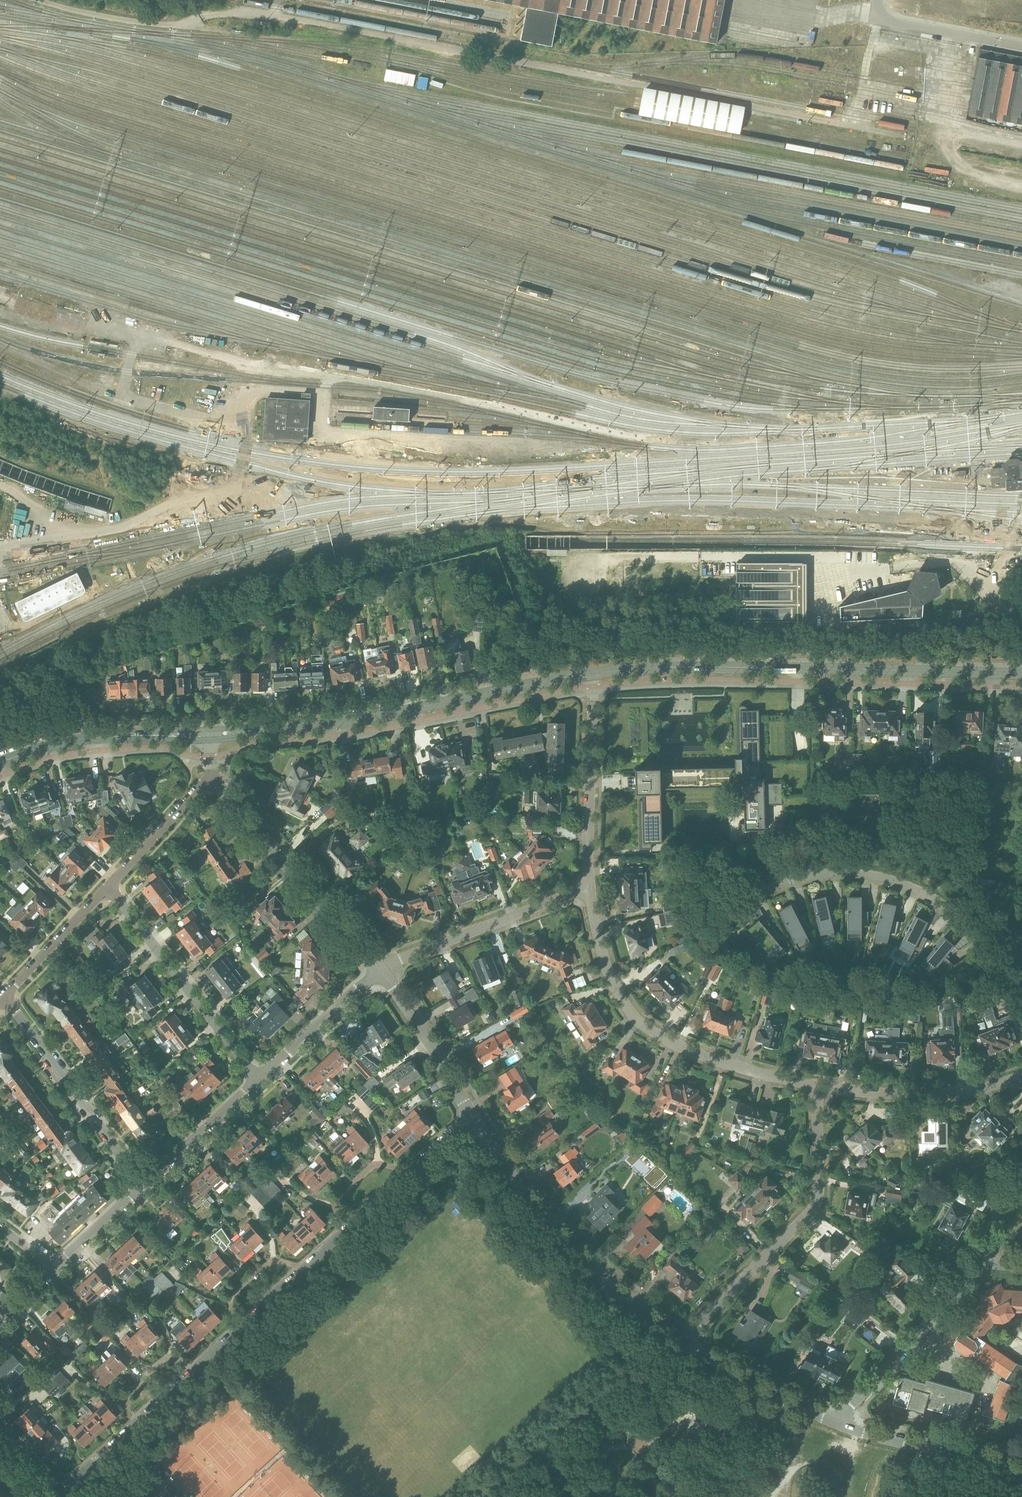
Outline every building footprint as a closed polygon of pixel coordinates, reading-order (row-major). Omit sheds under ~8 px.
[(513,6),(523,8),(527,8),(521,41),(552,47),(559,15),(716,45),(717,36),(719,26),(722,13),(722,12),(724,0),(484,0),(513,6)] [(967,115),(1021,125),(1021,58),(980,50),(978,58),(977,61),(977,65),(975,75),(974,80),(972,79),(972,82),(973,82),(973,86),(970,97),(968,108),(967,115)] [(639,113),(639,115),(740,134),(740,133),(741,126),(744,116),(744,114),(745,109),(745,107),(644,88),(644,89),(644,90),(643,96),(641,107),(639,113)] [(266,398),(263,440),(308,443),(308,442),(311,394),(302,393),(302,400),(266,398)] [(410,409),(374,407),(374,413),(374,420),(409,422),(410,416),(410,409)] [(990,469),(991,488),(1006,488),(1006,491),(1018,490),(1021,490),(1021,462),(1017,459),(1008,459),(1001,465),(1001,467),(1002,468),(990,469)] [(736,608),(736,619),(738,619),(738,630),(803,630),(803,573),(803,563),(799,563),(738,563),(738,572),(736,572),(736,577),(736,580),(736,583),(738,583),(738,590),(736,590),(736,601),(738,601),(738,608),(736,608)] [(841,621),(923,618),(924,605),(942,594),(937,572),(915,571),(907,590),(840,606),(841,621)] [(78,573),(16,603),(24,619),(25,620),(26,621),(27,621),(28,621),(29,621),(84,594),(85,593),(86,592),(81,581),(82,581),(78,573)] [(338,603),(352,599),(350,592),(336,596),(338,603)] [(300,607),(298,608),(295,608),(295,609),(296,620),(302,619),(301,609),(305,608),(305,605),(305,602),(300,602),(300,607)] [(484,604),(476,604),(475,614),(473,631),(482,632),(483,615),(484,604)] [(294,610),(291,610),(284,610),(285,620),(295,620),(294,610)] [(385,616),(389,635),(395,634),(392,615),(385,616)] [(417,618),(409,619),(413,645),(416,644),(416,645),(417,648),(417,649),(419,657),(421,667),(435,664),(430,643),(422,644),(417,618)] [(359,642),(366,642),(364,623),(357,624),(359,642)] [(441,624),(433,625),(436,637),(443,636),(441,624)] [(462,652),(459,638),(446,641),(449,655),(454,654),(457,671),(471,668),(470,665),(474,664),(473,655),(468,656),(467,651),(462,652)] [(409,640),(396,643),(401,668),(406,667),(407,670),(408,670),(410,671),(412,670),(413,669),(415,668),(412,652),(409,640)] [(389,645),(377,648),(378,652),(382,672),(382,675),(387,674),(389,675),(393,674),(394,672),(396,672),(391,652),(389,645)] [(377,676),(382,675),(382,672),(378,652),(377,648),(372,649),(371,648),(363,650),(366,662),(369,677),(371,677),(372,679),(376,678),(377,676)] [(342,657),(343,662),(346,679),(346,682),(352,681),(354,682),(358,682),(358,680),(360,680),(365,679),(362,668),(357,669),(355,659),(347,661),(346,656),(342,657)] [(241,657),(234,658),(235,692),(240,692),(240,693),(247,693),(247,691),(248,691),(247,673),(241,673),(241,657)] [(341,683),(346,682),(346,679),(343,662),(342,657),(329,659),(334,685),(335,685),(337,686),(340,685),(341,683)] [(178,678),(179,694),(191,694),(191,681),(191,675),(192,675),(192,665),(185,666),(185,673),(177,674),(178,678)] [(301,690),(313,689),(312,672),(311,666),(300,667),(301,672),(300,672),(301,690)] [(286,668),(286,672),(287,690),(299,690),(298,671),(294,671),(292,667),(286,668)] [(124,674),(122,671),(122,669),(114,672),(116,678),(118,677),(118,681),(109,681),(110,690),(112,690),(112,697),(117,696),(117,698),(130,698),(129,672),(128,672),(124,674)] [(128,672),(129,672),(130,698),(143,697),(143,696),(151,695),(150,679),(135,680),(134,669),(128,672)] [(227,671),(213,672),(214,694),(223,694),(223,684),(228,684),(227,671)] [(324,671),(312,672),(313,689),(325,688),(324,671)] [(213,672),(199,672),(199,685),(204,685),(205,695),(214,694),(213,672)] [(287,690),(286,672),(273,673),(275,691),(287,690)] [(266,673),(253,673),(253,692),(254,692),(254,693),(261,693),(261,691),(266,691),(266,673)] [(171,695),(170,678),(158,679),(159,695),(171,695)] [(739,708),(737,710),(738,759),(735,759),(735,765),(645,767),(645,770),(635,770),(635,776),(631,776),(631,790),(636,790),(636,795),(642,795),(642,800),(640,800),(641,849),(652,849),(652,844),(662,843),(661,788),(743,786),(745,824),(739,824),(740,837),(751,837),(751,831),(765,830),(765,818),(765,812),(765,804),(782,804),(782,801),(782,787),(782,783),(767,784),(767,777),(764,777),(761,777),(759,717),(759,710),(749,710),(746,707),(744,706),(742,706),(740,706),(739,708)] [(845,714),(840,714),(840,711),(827,710),(827,720),(824,720),(824,730),(827,730),(827,735),(835,735),(835,740),(837,740),(837,741),(843,742),(843,739),(845,739),(845,714)] [(968,732),(969,711),(955,710),(955,712),(951,712),(951,720),(955,720),(954,738),(963,739),(963,732),(968,732)] [(880,732),(881,711),(866,711),(865,716),(862,715),(862,734),(871,734),(871,731),(880,732)] [(881,711),(880,732),(889,732),(889,735),(897,735),(897,744),(906,745),(907,729),(899,729),(899,716),(896,716),(896,712),(881,711)] [(983,712),(969,711),(968,732),(982,733),(983,712)] [(916,712),(915,737),(915,746),(930,746),(930,738),(930,736),(936,737),(936,731),(934,731),(934,718),(931,718),(931,712),(916,712)] [(751,831),(751,837),(770,837),(770,819),(787,819),(787,821),(790,822),(793,823),(796,824),(799,824),(801,824),(804,824),(807,823),(809,823),(812,822),(814,820),(814,818),(822,818),(822,811),(814,812),(814,788),(810,789),(809,776),(794,776),(793,766),(794,766),(792,716),(759,717),(761,777),(764,777),(767,777),(767,784),(782,783),(782,787),(784,787),(785,800),(782,801),(782,804),(765,804),(765,812),(765,818),(765,830),(751,831)] [(551,723),(550,771),(563,772),(564,723),(551,723)] [(1007,738),(1007,726),(998,725),(998,734),(996,734),(995,756),(1008,756),(1009,751),(1009,738),(1007,738)] [(1007,726),(1007,738),(1009,738),(1009,751),(1021,752),(1021,726),(1007,726)] [(544,749),(542,736),(503,743),(502,738),(493,740),(497,758),(544,749)] [(455,743),(445,745),(449,765),(459,763),(460,767),(462,774),(472,772),(471,764),(469,754),(463,756),(460,743),(455,744),(455,743)] [(433,762),(427,764),(430,776),(436,775),(436,773),(441,772),(440,767),(449,765),(445,745),(435,747),(435,748),(430,750),(433,762)] [(938,751),(929,751),(929,768),(937,768),(938,751)] [(838,767),(852,767),(852,754),(839,753),(838,767)] [(863,754),(852,754),(852,767),(862,767),(863,754)] [(389,756),(375,758),(377,773),(392,771),(392,770),(395,769),(396,778),(403,777),(400,758),(390,759),(389,756)] [(993,770),(994,757),(988,757),(986,769),(993,770)] [(377,773),(375,758),(361,761),(362,764),(351,765),(353,780),(355,779),(364,777),(364,775),(377,773)] [(295,764),(287,782),(286,783),(305,792),(313,776),(319,779),(322,774),(308,767),(306,770),(295,764)] [(134,791),(148,784),(144,776),(141,777),(138,772),(132,775),(130,770),(115,778),(124,796),(134,791)] [(92,776),(79,778),(81,792),(83,802),(97,800),(98,810),(103,806),(101,791),(101,789),(100,789),(94,790),(92,776)] [(81,792),(79,778),(65,781),(68,800),(74,799),(75,804),(83,802),(81,792)] [(501,795),(501,779),(498,779),(489,781),(485,790),(483,795),(501,795)] [(303,817),(306,811),(298,807),(305,792),(286,783),(287,782),(285,782),(280,793),(281,793),(278,800),(289,806),(287,809),(303,817)] [(152,792),(148,784),(134,791),(124,796),(119,798),(124,808),(129,805),(134,815),(148,807),(145,802),(152,798),(149,793),(152,792)] [(55,801),(50,786),(36,791),(43,813),(61,807),(59,800),(55,801)] [(35,816),(43,813),(36,791),(35,788),(28,790),(28,791),(27,792),(27,794),(21,796),(27,813),(33,811),(35,816)] [(525,790),(525,803),(533,803),(533,802),(538,803),(538,816),(559,817),(560,807),(561,807),(562,806),(563,801),(561,799),(560,799),(560,790),(545,789),(545,791),(539,791),(534,791),(534,790),(525,790)] [(101,791),(103,806),(109,803),(108,790),(101,791)] [(343,794),(345,808),(345,809),(351,812),(353,812),(350,793),(343,794)] [(822,795),(822,803),(822,811),(822,818),(877,817),(877,816),(880,816),(880,794),(876,794),(876,793),(822,795)] [(0,803),(0,824),(4,823),(5,825),(12,822),(3,802),(0,803)] [(103,806),(111,813),(115,817),(120,813),(109,803),(103,806)] [(330,820),(339,811),(334,805),(324,814),(330,820)] [(103,806),(98,810),(106,818),(111,813),(103,806)] [(71,815),(65,816),(68,828),(69,828),(73,825),(71,815)] [(59,818),(63,831),(68,828),(65,816),(58,818),(59,818)] [(424,832),(421,817),(411,819),(415,834),(424,832)] [(103,837),(109,843),(119,832),(103,818),(99,823),(101,825),(96,830),(103,837)] [(202,847),(214,865),(225,857),(216,844),(221,841),(213,826),(202,831),(207,843),(202,847)] [(530,846),(524,853),(542,867),(551,855),(547,851),(549,849),(541,842),(540,841),(544,837),(545,836),(545,827),(537,827),(529,826),(529,831),(529,837),(535,842),(531,846),(530,846)] [(63,831),(71,839),(72,840),(77,836),(69,828),(68,828),(63,831)] [(2,831),(5,838),(10,836),(7,829),(2,831)] [(99,854),(109,843),(103,837),(96,830),(90,837),(84,831),(77,839),(83,845),(86,842),(99,854)] [(355,835),(363,843),(368,839),(360,831),(355,835)] [(63,832),(56,835),(65,844),(70,839),(63,832)] [(28,840),(36,848),(40,847),(37,835),(27,839),(28,840)] [(325,856),(332,863),(345,852),(337,843),(339,842),(333,835),(327,840),(328,840),(319,848),(321,850),(320,850),(321,851),(320,853),(324,857),(325,856)] [(345,852),(332,863),(332,864),(330,865),(337,873),(336,874),(340,878),(341,877),(342,879),(344,877),(346,879),(355,871),(356,872),(361,867),(354,859),(355,850),(363,843),(355,835),(350,840),(351,841),(354,844),(349,848),(345,852)] [(70,854),(59,866),(74,879),(80,872),(82,874),(88,868),(81,861),(83,859),(77,854),(80,851),(74,846),(71,849),(69,852),(70,854)] [(499,859),(494,847),(488,850),(492,862),(499,859)] [(504,865),(503,867),(514,876),(517,872),(525,879),(527,876),(531,879),(542,867),(524,853),(518,861),(519,861),(515,866),(509,861),(505,866),(504,865)] [(466,871),(470,881),(477,898),(478,898),(479,901),(487,897),(486,895),(493,892),(489,882),(491,881),(488,872),(485,871),(480,873),(478,866),(476,867),(475,863),(471,865),(468,855),(465,856),(468,863),(460,866),(462,872),(466,871)] [(20,856),(14,860),(23,869),(28,863),(20,856)] [(477,898),(470,881),(466,871),(462,872),(460,866),(468,863),(465,856),(455,860),(457,867),(453,868),(458,879),(452,881),(453,883),(450,883),(455,895),(453,895),(457,904),(467,900),(467,902),(477,898)] [(225,857),(214,865),(226,882),(232,878),(235,884),(252,872),(245,863),(235,870),(225,857)] [(23,869),(14,860),(6,864),(16,873),(21,868),(23,869)] [(46,876),(43,879),(54,889),(56,887),(64,894),(70,888),(67,885),(74,879),(59,866),(48,878),(46,876)] [(183,867),(180,870),(184,876),(188,874),(183,867)] [(616,878),(616,879),(617,880),(618,881),(619,881),(620,881),(621,881),(621,892),(638,890),(646,889),(646,876),(643,876),(643,867),(632,867),(632,874),(619,875),(618,875),(617,875),(617,876),(616,877),(616,878)] [(164,875),(160,869),(150,877),(154,882),(144,890),(153,902),(173,885),(169,879),(164,882),(161,878),(164,875)] [(393,923),(400,901),(392,899),(392,898),(379,881),(367,891),(371,897),(377,892),(382,897),(376,915),(384,918),(384,920),(393,923)] [(434,886),(436,894),(443,892),(440,884),(434,886)] [(179,892),(173,885),(153,902),(162,913),(166,910),(167,911),(173,907),(176,911),(187,902),(183,896),(178,900),(174,895),(179,892)] [(18,901),(24,906),(36,917),(41,911),(45,914),(51,908),(48,905),(51,903),(39,892),(38,893),(37,892),(36,894),(30,889),(18,901)] [(621,895),(620,895),(621,910),(621,911),(621,912),(622,912),(622,913),(623,913),(624,913),(625,913),(626,913),(626,912),(627,911),(627,909),(640,908),(648,908),(647,896),(651,896),(651,889),(646,889),(638,890),(621,892),(621,895)] [(408,904),(400,901),(393,923),(402,926),(403,923),(411,926),(417,908),(425,905),(427,913),(434,911),(427,890),(422,892),(420,895),(421,899),(409,903),(408,904)] [(257,897),(247,907),(253,913),(257,909),(263,915),(259,920),(264,926),(269,922),(282,910),(283,909),(285,910),(286,909),(275,896),(273,897),(272,896),(263,904),(257,897)] [(833,926),(839,925),(836,910),(829,911),(827,899),(813,903),(823,944),(837,941),(833,926)] [(868,928),(868,912),(862,912),(862,900),(848,900),(848,943),(862,943),(862,928),(868,928)] [(896,937),(899,922),(893,921),(896,909),(882,905),(872,947),(886,950),(889,935),(896,937)] [(36,917),(24,906),(19,912),(13,907),(7,914),(12,919),(11,920),(13,921),(11,923),(18,929),(21,926),(27,933),(34,926),(30,923),(36,917)] [(799,952),(812,945),(805,932),(811,929),(804,915),(798,918),(792,907),(780,913),(799,952)] [(282,910),(269,922),(273,926),(269,930),(278,941),(289,931),(290,932),(298,925),(294,921),(285,910),(283,909),(282,910)] [(676,909),(664,912),(667,926),(679,923),(676,909)] [(199,919),(194,912),(183,921),(188,926),(178,934),(186,945),(200,934),(208,928),(204,922),(200,924),(197,920),(199,919)] [(920,953),(927,939),(921,936),(927,925),(914,919),(895,957),(908,963),(914,950),(920,953)] [(778,964),(789,955),(779,944),(784,939),(774,928),(769,932),(761,923),(750,932),(778,964)] [(632,933),(627,934),(633,957),(642,954),(641,951),(648,949),(645,938),(652,936),(648,924),(642,926),(631,929),(632,933)] [(209,929),(208,928),(200,934),(186,945),(196,957),(205,949),(210,955),(224,944),(219,937),(216,939),(209,929)] [(265,932),(261,928),(256,933),(259,937),(265,932)] [(3,936),(4,934),(0,930),(0,956),(4,952),(5,952),(6,951),(7,951),(8,950),(9,949),(9,948),(9,947),(8,946),(8,945),(2,939),(3,938),(3,937),(3,936)] [(101,959),(106,955),(120,945),(111,933),(106,937),(101,932),(92,939),(99,949),(93,954),(98,961),(101,959)] [(303,961),(302,969),(327,971),(328,962),(324,962),(325,954),(320,954),(311,944),(314,941),(309,935),(299,944),(307,953),(307,961),(303,961)] [(526,944),(519,948),(523,956),(523,957),(530,955),(545,961),(550,950),(540,945),(537,937),(535,938),(533,937),(526,939),(527,941),(525,942),(526,944)] [(945,958),(953,948),(943,939),(915,972),(926,981),(935,969),(940,974),(950,962),(945,958)] [(714,950),(718,945),(713,941),(709,946),(714,950)] [(672,956),(691,948),(689,943),(670,951),(672,956)] [(121,946),(120,945),(106,955),(101,959),(109,971),(113,967),(118,973),(127,965),(123,960),(129,956),(125,951),(126,950),(122,945),(121,946)] [(249,959),(255,955),(248,946),(242,951),(249,959)] [(256,956),(263,965),(272,957),(265,949),(256,956)] [(550,950),(545,961),(559,968),(563,978),(570,975),(566,966),(577,962),(574,954),(570,955),(568,951),(566,951),(565,951),(558,953),(550,950)] [(263,965),(256,956),(256,957),(255,955),(249,959),(256,968),(261,964),(262,966),(263,965)] [(503,969),(498,957),(492,959),(491,956),(485,958),(485,957),(474,962),(482,984),(491,981),(491,979),(499,976),(497,971),(503,969)] [(228,975),(231,973),(226,967),(231,963),(227,957),(222,961),(221,961),(207,971),(217,984),(228,975)] [(79,967),(83,972),(88,968),(85,963),(79,967)] [(715,964),(712,969),(708,978),(714,982),(721,967),(715,964)] [(665,966),(655,976),(652,973),(644,980),(647,983),(647,984),(648,985),(647,986),(651,991),(656,997),(672,982),(666,976),(670,971),(665,966)] [(702,975),(708,978),(712,969),(706,966),(702,975)] [(236,969),(231,973),(228,975),(217,984),(227,997),(241,986),(246,982),(236,969)] [(327,971),(302,969),(302,977),(306,977),(305,985),(297,994),(305,1003),(311,998),(308,995),(318,986),(323,986),(323,979),(327,979),(327,971)] [(447,971),(435,978),(445,995),(446,994),(449,999),(459,993),(466,989),(465,987),(458,991),(454,984),(462,979),(458,973),(451,978),(447,971)] [(127,998),(132,1005),(154,988),(144,976),(135,984),(130,979),(125,982),(123,980),(115,986),(122,996),(124,994),(127,997),(127,998)] [(568,992),(575,990),(572,980),(565,982),(568,992)] [(677,987),(672,982),(656,997),(662,1003),(663,1002),(668,1007),(669,1006),(669,1007),(670,1006),(673,1009),(681,1003),(677,999),(685,992),(688,989),(682,983),(677,987)] [(59,1004),(59,1003),(52,993),(53,990),(57,987),(54,983),(48,988),(47,988),(47,989),(46,990),(46,991),(47,992),(47,993),(40,998),(39,998),(39,997),(38,997),(37,997),(36,997),(35,997),(34,998),(34,999),(34,1000),(34,1001),(35,1001),(35,1002),(36,1002),(37,1002),(38,1002),(39,1002),(39,1001),(47,1012),(52,1009),(59,1004)] [(100,995),(106,991),(100,983),(94,987),(100,995)] [(459,993),(449,999),(457,1012),(451,1015),(458,1027),(474,1017),(467,1006),(480,998),(473,987),(464,993),(465,996),(462,997),(459,993)] [(154,988),(132,1005),(137,1011),(143,1007),(146,1011),(142,1014),(147,1020),(157,1013),(152,1007),(162,999),(154,988)] [(511,991),(517,1008),(525,1005),(519,989),(511,991)] [(246,990),(243,993),(247,1004),(254,1001),(253,998),(249,994),(246,990)] [(772,1007),(776,993),(765,990),(761,1004),(772,1007)] [(261,1008),(279,1027),(290,1017),(282,1009),(287,1003),(277,993),(271,998),(276,1003),(272,1006),(267,1002),(261,1008)] [(564,1004),(569,1001),(565,996),(560,999),(564,1004)] [(96,1001),(103,1009),(108,1005),(102,997),(96,1001)] [(700,1024),(718,1030),(723,1017),(723,1016),(725,1010),(719,1008),(723,998),(720,997),(718,1005),(708,1002),(700,1024)] [(719,1008),(725,1010),(728,1000),(723,998),(719,1008)] [(729,998),(728,1000),(725,1010),(730,1012),(733,1002),(734,1000),(729,998)] [(52,1009),(61,1021),(73,1013),(64,1000),(59,1003),(59,1004),(52,1009)] [(526,1005),(528,1010),(536,1007),(534,1002),(526,1005)] [(572,1021),(576,1029),(598,1015),(591,1003),(586,1006),(585,1004),(576,1010),(572,1003),(562,1010),(566,1017),(571,1015),(574,1020),(572,1021)] [(953,1011),(951,1011),(950,1003),(942,1004),(942,1009),(944,1009),(944,1011),(942,1011),(943,1030),(940,1030),(940,1040),(927,1041),(928,1052),(934,1052),(935,1063),(954,1061),(952,1041),(955,1041),(953,1011)] [(514,1020),(529,1011),(525,1005),(510,1013),(514,1020)] [(268,1037),(279,1027),(261,1008),(255,1013),(259,1018),(256,1021),(252,1016),(245,1023),(255,1033),(260,1028),(268,1037)] [(1011,1023),(1008,1016),(996,1021),(991,1008),(984,1011),(986,1017),(985,1017),(987,1021),(991,1019),(1003,1049),(1019,1042),(1011,1023)] [(868,1011),(861,1010),(859,1022),(866,1023),(868,1011)] [(824,1016),(823,1020),(832,1022),(833,1013),(829,1012),(828,1016),(824,1016)] [(73,1013),(61,1021),(71,1034),(83,1025),(73,1013)] [(160,1036),(165,1042),(170,1038),(184,1027),(174,1014),(160,1025),(160,1026),(155,1030),(160,1036)] [(598,1015),(576,1029),(581,1036),(583,1035),(587,1040),(583,1043),(587,1049),(597,1043),(593,1036),(602,1031),(601,1030),(606,1027),(598,1015)] [(94,1016),(90,1020),(86,1023),(88,1026),(97,1020),(94,1016)] [(735,1020),(723,1016),(723,1017),(718,1030),(734,1036),(736,1028),(740,1030),(743,1023),(735,1020)] [(763,1042),(762,1045),(778,1049),(780,1039),(777,1038),(779,1031),(783,1031),(785,1024),(765,1019),(764,1025),(761,1024),(759,1032),(758,1032),(756,1040),(763,1042)] [(991,1019),(987,1021),(990,1031),(974,1037),(977,1047),(983,1044),(987,1055),(1003,1049),(991,1019)] [(378,1044),(378,1045),(390,1037),(379,1020),(367,1028),(368,1030),(361,1034),(359,1031),(352,1035),(359,1046),(353,1050),(360,1059),(373,1073),(380,1068),(363,1055),(365,1054),(365,1055),(372,1050),(371,1049),(378,1044)] [(819,1055),(822,1055),(827,1026),(822,1025),(814,1024),(812,1034),(803,1032),(801,1039),(806,1040),(805,1043),(804,1042),(803,1047),(805,1048),(804,1056),(813,1057),(814,1053),(816,1054),(816,1055),(819,1056),(819,1055)] [(92,1038),(83,1025),(71,1034),(80,1047),(92,1038)] [(827,1026),(822,1055),(824,1055),(824,1056),(827,1057),(827,1056),(830,1056),(829,1060),(838,1062),(839,1054),(841,1055),(842,1050),(841,1049),(842,1047),(843,1047),(844,1040),(837,1038),(839,1028),(831,1027),(827,1026)] [(184,1027),(170,1038),(165,1042),(169,1048),(174,1055),(194,1040),(184,1027)] [(867,1041),(866,1050),(867,1050),(867,1060),(870,1061),(869,1065),(878,1065),(878,1061),(886,1061),(888,1030),(888,1028),(883,1028),(883,1035),(876,1034),(875,1042),(867,1041)] [(888,1030),(886,1061),(894,1062),(894,1066),(902,1066),(903,1063),(906,1063),(906,1053),(907,1053),(907,1043),(896,1043),(897,1031),(888,1030)] [(506,1031),(495,1038),(494,1036),(473,1048),(481,1063),(490,1058),(491,1059),(498,1055),(498,1054),(502,1052),(502,1051),(513,1044),(506,1031)] [(0,1062),(2,1061),(7,1057),(7,1056),(12,1052),(4,1041),(5,1040),(6,1039),(6,1038),(6,1037),(5,1037),(5,1036),(4,1036),(4,1035),(3,1035),(2,1035),(2,1036),(1,1036),(0,1037),(0,1039),(0,1040),(0,1062)] [(102,1051),(92,1038),(80,1047),(90,1060),(102,1051)] [(139,1047),(146,1056),(152,1051),(146,1043),(139,1047)] [(105,1049),(102,1051),(90,1060),(99,1073),(111,1064),(106,1057),(112,1052),(108,1046),(105,1049)] [(616,1070),(625,1076),(638,1058),(623,1048),(613,1063),(608,1060),(603,1068),(613,1075),(616,1070)] [(322,1063),(331,1073),(334,1076),(344,1067),(348,1067),(348,1063),(350,1062),(347,1059),(338,1049),(322,1063)] [(159,1061),(152,1051),(146,1056),(153,1065),(159,1061)] [(17,1069),(7,1057),(2,1061),(0,1062),(0,1072),(5,1078),(17,1069)] [(198,1066),(192,1072),(210,1091),(220,1081),(211,1072),(217,1067),(208,1058),(203,1063),(206,1067),(202,1071),(198,1066)] [(631,1087),(640,1093),(646,1084),(641,1081),(650,1066),(638,1058),(625,1076),(634,1082),(631,1087)] [(373,1073),(360,1059),(354,1064),(367,1079),(373,1073)] [(421,1075),(415,1067),(417,1065),(414,1061),(412,1062),(384,1080),(388,1086),(398,1080),(403,1088),(410,1084),(409,1083),(421,1075)] [(333,1077),(334,1076),(331,1073),(322,1063),(305,1079),(314,1089),(324,1080),(331,1088),(338,1082),(333,1077)] [(111,1064),(99,1073),(108,1085),(121,1076),(111,1064)] [(5,1078),(15,1091),(26,1082),(17,1069),(5,1078)] [(183,1082),(177,1086),(185,1096),(190,1091),(199,1101),(210,1091),(192,1072),(186,1077),(190,1081),(186,1085),(183,1082)] [(506,1095),(503,1097),(512,1111),(529,1101),(524,1093),(529,1090),(525,1083),(523,1084),(516,1074),(505,1081),(509,1088),(507,1089),(504,1092),(506,1095)] [(169,1075),(164,1080),(171,1089),(176,1085),(169,1075)] [(365,1083),(368,1087),(370,1090),(379,1082),(373,1075),(365,1083)] [(15,1091),(24,1104),(36,1095),(26,1082),(15,1091)] [(105,1091),(115,1104),(127,1095),(117,1082),(105,1091)] [(368,1087),(365,1083),(356,1091),(359,1095),(368,1087)] [(684,1088),(683,1088),(676,1085),(675,1087),(668,1085),(666,1091),(662,1090),(656,1105),(651,1109),(653,1111),(650,1113),(653,1117),(656,1115),(658,1117),(660,1115),(664,1107),(675,1111),(684,1088)] [(684,1088),(675,1111),(698,1119),(702,1108),(701,1107),(704,1099),(696,1095),(697,1091),(684,1086),(683,1088),(684,1088)] [(359,1095),(363,1099),(372,1091),(370,1090),(368,1087),(359,1095)] [(426,1089),(420,1093),(424,1100),(430,1096),(426,1089)] [(0,1097),(2,1100),(11,1093),(9,1090),(5,1093),(5,1094),(0,1097)] [(376,1096),(372,1091),(363,1099),(367,1104),(376,1096)] [(296,1109),(296,1108),(293,1105),(298,1100),(291,1092),(272,1109),(273,1109),(266,1116),(277,1127),(278,1126),(280,1125),(282,1123),(282,1121),(296,1109)] [(11,1093),(2,1100),(3,1102),(9,1098),(10,1099),(14,1096),(11,1093)] [(548,1101),(553,1109),(565,1100),(560,1093),(548,1101)] [(172,1102),(177,1098),(174,1094),(169,1098),(172,1102)] [(22,1124),(26,1121),(30,1118),(33,1116),(44,1108),(45,1107),(36,1095),(24,1104),(28,1109),(26,1110),(24,1112),(23,1113),(23,1115),(25,1117),(24,1118),(24,1119),(20,1122),(22,1124)] [(127,1095),(115,1104),(124,1117),(136,1108),(138,1107),(142,1104),(136,1097),(131,1101),(127,1095)] [(381,1101),(376,1096),(367,1104),(372,1109),(381,1101)] [(753,1125),(757,1110),(741,1106),(741,1103),(739,1103),(740,1100),(732,1098),(731,1100),(729,1100),(726,1109),(728,1110),(725,1120),(727,1120),(726,1122),(733,1124),(734,1122),(740,1124),(741,1122),(747,1124),(753,1125)] [(175,1110),(181,1106),(177,1100),(171,1104),(175,1110)] [(324,1105),(320,1108),(318,1110),(326,1118),(331,1113),(324,1105)] [(44,1108),(33,1116),(38,1122),(42,1129),(54,1120),(45,1108),(45,1107),(44,1108)] [(138,1107),(136,1108),(124,1117),(134,1130),(146,1121),(158,1113),(154,1107),(145,1113),(144,1112),(142,1113),(138,1107)] [(608,1107),(603,1112),(612,1120),(616,1115),(608,1107)] [(326,1119),(316,1108),(310,1113),(315,1119),(320,1125),(326,1119)] [(550,1123),(548,1120),(555,1115),(550,1109),(538,1118),(542,1124),(543,1123),(546,1127),(545,1128),(529,1138),(535,1146),(540,1143),(543,1147),(559,1135),(550,1123)] [(783,1134),(786,1122),(783,1121),(785,1114),(783,1114),(783,1112),(775,1109),(775,1112),(772,1111),(772,1114),(757,1110),(753,1125),(751,1131),(749,1138),(754,1139),(755,1134),(763,1135),(764,1130),(770,1131),(770,1133),(777,1135),(777,1133),(783,1134)] [(404,1120),(420,1138),(431,1127),(415,1110),(404,1120)] [(974,1138),(981,1146),(986,1142),(993,1149),(1009,1133),(994,1118),(985,1110),(982,1113),(980,1112),(971,1121),(973,1123),(969,1126),(977,1134),(977,1135),(974,1138)] [(929,1132),(922,1132),(922,1143),(938,1143),(938,1146),(948,1146),(947,1122),(938,1122),(938,1118),(929,1118),(929,1132)] [(64,1133),(54,1120),(42,1129),(52,1142),(64,1133)] [(408,1148),(420,1138),(404,1120),(398,1126),(402,1130),(396,1135),(408,1148)] [(146,1121),(134,1130),(142,1141),(141,1142),(141,1143),(141,1144),(141,1145),(142,1145),(142,1146),(143,1146),(144,1146),(145,1146),(145,1145),(146,1145),(146,1144),(146,1143),(146,1142),(145,1141),(153,1135),(154,1136),(155,1137),(156,1137),(157,1136),(158,1136),(164,1131),(161,1127),(155,1131),(153,1130),(146,1121)] [(858,1132),(872,1148),(879,1141),(883,1145),(892,1138),(890,1136),(896,1130),(892,1126),(886,1131),(885,1131),(880,1135),(869,1122),(858,1132)] [(350,1135),(345,1140),(357,1154),(369,1143),(353,1126),(351,1128),(348,1124),(344,1128),(350,1135)] [(250,1130),(238,1141),(255,1159),(256,1159),(253,1156),(265,1146),(261,1142),(265,1138),(255,1128),(251,1131),(250,1130)] [(589,1128),(582,1134),(586,1139),(593,1134),(589,1128)] [(313,1134),(318,1139),(322,1134),(318,1130),(313,1134)] [(742,1136),(737,1152),(745,1154),(749,1138),(751,1131),(746,1130),(744,1136),(742,1136)] [(65,1154),(79,1143),(71,1131),(56,1142),(61,1149),(55,1151),(56,1153),(58,1156),(56,1157),(57,1159),(65,1154)] [(872,1148),(858,1132),(847,1142),(858,1155),(853,1159),(859,1166),(860,1166),(862,1169),(866,1165),(863,1162),(868,1159),(864,1155),(872,1148)] [(304,1140),(313,1149),(319,1144),(310,1135),(304,1140)] [(408,1148),(396,1135),(391,1139),(388,1135),(382,1140),(398,1158),(408,1148)] [(341,1136),(336,1141),(331,1146),(347,1164),(357,1154),(345,1140),(341,1136)] [(626,1137),(619,1142),(622,1145),(629,1140),(626,1137)] [(254,1161),(255,1159),(238,1141),(226,1152),(232,1158),(227,1162),(233,1169),(237,1170),(237,1164),(244,1158),(248,1162),(252,1159),(254,1161)] [(87,1153),(79,1143),(65,1154),(57,1159),(56,1159),(58,1162),(59,1162),(61,1162),(62,1163),(64,1161),(65,1160),(68,1158),(72,1164),(87,1153)] [(691,1143),(681,1154),(686,1158),(696,1147),(691,1143)] [(755,1149),(747,1147),(745,1157),(752,1158),(755,1149)] [(578,1174),(575,1170),(579,1167),(575,1161),(578,1159),(575,1155),(578,1153),(575,1148),(572,1151),(571,1149),(560,1157),(566,1165),(555,1174),(563,1185),(578,1174)] [(632,1166),(644,1154),(638,1148),(626,1160),(632,1166)] [(87,1153),(72,1164),(80,1175),(95,1164),(87,1153)] [(309,1167),(312,1170),(325,1183),(336,1173),(320,1156),(315,1161),(309,1167)] [(270,1163),(264,1169),(268,1173),(274,1167),(270,1163)] [(202,1174),(201,1175),(212,1186),(216,1191),(228,1179),(215,1165),(212,1167),(211,1166),(207,1170),(204,1170),(202,1172),(202,1174)] [(653,1187),(666,1173),(656,1165),(644,1178),(653,1187)] [(314,1194),(325,1183),(312,1170),(309,1167),(299,1176),(314,1194)] [(1,1168),(0,1170),(0,1186),(4,1190),(19,1171),(15,1168),(12,1172),(10,1174),(8,1172),(7,1173),(1,1168)] [(732,1176),(743,1186),(748,1181),(738,1170),(732,1176)] [(82,1183),(86,1188),(79,1195),(94,1211),(106,1199),(94,1186),(97,1183),(96,1181),(99,1179),(95,1174),(82,1183)] [(196,1180),(192,1184),(210,1203),(212,1205),(216,1202),(214,1199),(206,1192),(212,1186),(201,1175),(199,1175),(196,1177),(196,1180)] [(266,1175),(258,1183),(262,1187),(271,1179),(266,1175)] [(738,1191),(743,1186),(732,1176),(727,1181),(738,1191)] [(759,1184),(751,1193),(765,1207),(770,1202),(773,1205),(779,1198),(776,1195),(780,1191),(767,1177),(765,1179),(763,1177),(757,1182),(759,1184)] [(891,1177),(887,1184),(895,1188),(898,1181),(891,1177)] [(271,1179),(262,1187),(266,1192),(275,1184),(271,1179)] [(23,1195),(23,1193),(22,1192),(28,1184),(26,1182),(19,1190),(12,1184),(2,1196),(15,1205),(23,1195)] [(61,1191),(66,1187),(63,1182),(57,1187),(61,1191)] [(258,1183),(249,1191),(253,1195),(262,1187),(258,1183)] [(212,1205),(210,1203),(192,1184),(188,1187),(186,1187),(183,1189),(183,1191),(182,1192),(187,1197),(185,1200),(191,1206),(199,1198),(206,1206),(208,1209),(212,1205)] [(275,1184),(266,1192),(270,1196),(276,1191),(279,1188),(275,1184)] [(49,1191),(53,1198),(60,1193),(56,1186),(49,1191)] [(619,1210),(608,1198),(614,1192),(608,1186),(590,1203),(596,1209),(588,1217),(600,1229),(619,1210)] [(262,1187),(253,1195),(257,1200),(266,1192),(262,1187)] [(887,1188),(886,1195),(898,1197),(899,1191),(887,1188)] [(864,1217),(867,1205),(874,1207),(877,1194),(861,1190),(860,1195),(849,1193),(848,1201),(844,1201),(842,1209),(846,1210),(846,1213),(864,1217)] [(276,1191),(270,1196),(274,1201),(280,1196),(276,1191)] [(266,1192),(257,1200),(261,1204),(270,1196),(266,1192)] [(23,1195),(15,1205),(28,1216),(37,1204),(37,1205),(38,1205),(39,1205),(47,1199),(48,1198),(48,1197),(47,1197),(45,1193),(44,1193),(43,1193),(42,1193),(35,1197),(30,1198),(23,1193),(23,1195)] [(60,1198),(67,1206),(82,1222),(94,1211),(79,1195),(73,1201),(69,1196),(66,1193),(60,1198)] [(765,1207),(751,1193),(741,1203),(739,1201),(733,1207),(735,1209),(734,1210),(747,1224),(752,1220),(754,1223),(761,1216),(759,1214),(765,1207)] [(952,1206),(937,1231),(946,1237),(941,1246),(949,1250),(956,1237),(957,1237),(962,1229),(960,1228),(967,1215),(961,1211),(966,1202),(972,1205),(975,1199),(966,1194),(960,1193),(958,1197),(953,1206),(952,1206)] [(641,1207),(650,1216),(663,1203),(654,1194),(641,1207)] [(270,1196),(261,1204),(266,1209),(274,1201),(270,1196)] [(56,1209),(46,1220),(50,1224),(53,1222),(54,1223),(57,1220),(60,1223),(50,1233),(61,1244),(71,1235),(70,1234),(82,1222),(67,1206),(60,1198),(52,1205),(56,1209)] [(46,1220),(56,1209),(52,1205),(51,1204),(41,1216),(46,1220)] [(169,1238),(176,1232),(173,1229),(182,1219),(168,1205),(163,1210),(166,1214),(156,1223),(166,1235),(166,1234),(169,1238)] [(303,1221),(315,1234),(326,1223),(310,1206),(305,1212),(308,1215),(303,1221)] [(699,1220),(703,1228),(712,1225),(708,1216),(699,1220)] [(634,1245),(629,1251),(636,1257),(641,1252),(645,1256),(647,1255),(648,1257),(660,1244),(658,1243),(659,1241),(648,1230),(653,1225),(646,1217),(633,1231),(638,1236),(631,1243),(634,1245)] [(292,1231),(304,1244),(315,1234),(303,1221),(292,1231)] [(210,1227),(206,1223),(200,1228),(204,1232),(210,1227)] [(240,1237),(252,1250),(264,1240),(248,1223),(243,1228),(246,1232),(240,1237)] [(242,1260),(252,1250),(240,1237),(236,1242),(233,1238),(230,1240),(225,1235),(226,1234),(225,1233),(224,1231),(223,1230),(222,1230),(221,1230),(216,1235),(215,1234),(211,1237),(225,1251),(228,1248),(227,1247),(227,1246),(228,1244),(242,1260)] [(304,1244),(292,1231),(286,1236),(283,1232),(277,1237),(293,1254),(304,1244)] [(126,1245),(125,1246),(135,1257),(139,1261),(149,1252),(147,1251),(155,1243),(147,1234),(139,1242),(134,1237),(130,1241),(128,1240),(126,1243),(126,1245)] [(825,1240),(823,1243),(821,1242),(814,1248),(818,1252),(815,1256),(821,1261),(824,1257),(830,1263),(846,1246),(835,1236),(828,1243),(825,1240)] [(853,1248),(870,1258),(874,1251),(858,1241),(853,1248)] [(120,1250),(116,1254),(134,1273),(138,1270),(133,1265),(133,1266),(130,1262),(135,1257),(125,1246),(124,1246),(122,1246),(119,1248),(120,1250)] [(874,1251),(870,1258),(867,1263),(871,1266),(879,1254),(874,1251)] [(215,1274),(221,1280),(232,1270),(217,1253),(211,1258),(215,1262),(209,1267),(215,1274)] [(129,1277),(134,1273),(116,1254),(112,1257),(110,1257),(107,1259),(107,1262),(121,1278),(126,1273),(129,1277)] [(674,1256),(664,1267),(674,1275),(671,1279),(672,1280),(668,1285),(683,1299),(689,1293),(691,1294),(698,1286),(692,1281),(693,1280),(688,1277),(689,1275),(676,1264),(680,1260),(674,1256)] [(894,1288),(886,1296),(902,1312),(914,1300),(900,1285),(907,1279),(908,1280),(916,1273),(899,1256),(892,1264),(899,1271),(888,1282),(894,1288)] [(0,1259),(0,1285),(2,1280),(11,1268),(0,1259)] [(210,1290),(221,1280),(215,1274),(209,1267),(204,1272),(200,1268),(194,1273),(210,1290)] [(815,1282),(792,1269),(788,1277),(798,1283),(796,1287),(809,1294),(815,1282)] [(162,1272),(153,1280),(157,1284),(166,1276),(162,1272)] [(86,1281),(99,1295),(103,1299),(113,1290),(108,1285),(108,1286),(96,1273),(86,1281)] [(170,1280),(166,1276),(157,1284),(161,1289),(170,1280)] [(148,1292),(157,1284),(153,1280),(150,1283),(146,1286),(144,1288),(148,1292)] [(170,1280),(161,1289),(165,1293),(174,1284),(170,1280)] [(103,1299),(99,1295),(86,1281),(77,1290),(92,1307),(98,1302),(99,1302),(103,1299)] [(148,1292),(153,1296),(161,1289),(157,1284),(148,1292)] [(949,1339),(953,1342),(954,1343),(956,1348),(956,1349),(965,1355),(966,1355),(971,1355),(972,1354),(975,1357),(975,1358),(976,1358),(1006,1378),(1004,1381),(1000,1380),(1000,1381),(987,1414),(986,1414),(986,1415),(994,1418),(989,1432),(987,1432),(1004,1439),(1015,1412),(1009,1409),(1017,1387),(1018,1388),(1018,1387),(1021,1375),(1021,1366),(1017,1364),(1017,1363),(1016,1363),(986,1343),(986,1342),(985,1342),(981,1339),(994,1322),(1003,1323),(1009,1320),(1015,1311),(1021,1312),(1021,1292),(1003,1290),(1000,1285),(980,1294),(983,1300),(969,1320),(965,1316),(949,1339)] [(153,1296),(157,1301),(165,1293),(161,1289),(153,1296)] [(125,1292),(121,1295),(128,1303),(132,1300),(125,1292)] [(65,1301),(54,1311),(64,1322),(68,1325),(72,1321),(72,1319),(70,1317),(75,1312),(65,1301)] [(199,1317),(211,1330),(222,1320),(205,1302),(194,1312),(199,1317)] [(852,1311),(849,1314),(860,1323),(862,1324),(870,1313),(859,1305),(853,1312),(852,1311)] [(117,1312),(120,1316),(126,1310),(123,1307),(117,1312)] [(68,1325),(64,1322),(54,1311),(44,1320),(58,1334),(68,1325)] [(750,1342),(755,1334),(761,1337),(770,1323),(751,1311),(743,1325),(740,1323),(734,1332),(750,1342)] [(855,1330),(860,1323),(849,1314),(843,1321),(855,1330)] [(93,1321),(100,1328),(101,1327),(105,1323),(98,1316),(93,1321)] [(187,1327),(200,1340),(211,1330),(199,1317),(187,1327)] [(94,1334),(96,1332),(100,1328),(93,1321),(91,1319),(86,1324),(94,1334)] [(142,1328),(137,1333),(149,1346),(160,1336),(144,1319),(139,1325),(142,1328)] [(200,1340),(187,1327),(182,1321),(171,1331),(188,1351),(200,1340)] [(101,1327),(110,1337),(116,1333),(106,1322),(105,1323),(101,1327)] [(100,1328),(96,1332),(105,1342),(110,1337),(101,1327),(100,1328)] [(44,1343),(34,1332),(23,1342),(35,1355),(41,1349),(46,1355),(51,1351),(52,1353),(57,1349),(49,1339),(44,1343)] [(149,1346),(137,1333),(131,1339),(128,1335),(122,1340),(138,1357),(149,1346)] [(75,1351),(79,1356),(89,1347),(84,1343),(75,1351)] [(60,1348),(68,1358),(73,1353),(65,1344),(60,1348)] [(836,1351),(838,1350),(837,1349),(828,1345),(824,1355),(820,1354),(821,1352),(812,1347),(810,1352),(806,1362),(804,1361),(799,1370),(818,1378),(831,1351),(832,1350),(834,1350),(836,1351)] [(110,1358),(105,1363),(117,1377),(128,1366),(112,1349),(106,1354),(110,1358)] [(825,1382),(827,1378),(835,1382),(842,1368),(844,1369),(846,1364),(836,1359),(839,1354),(839,1352),(838,1350),(836,1351),(834,1350),(832,1350),(831,1351),(818,1378),(825,1382)] [(25,1368),(12,1354),(6,1359),(8,1360),(5,1363),(4,1361),(0,1365),(0,1378),(3,1376),(10,1383),(25,1368)] [(117,1377),(105,1363),(99,1369),(95,1365),(90,1369),(106,1387),(117,1377)] [(44,1378),(36,1369),(33,1365),(27,1370),(31,1374),(39,1383),(44,1378)] [(48,1376),(52,1380),(61,1372),(57,1368),(48,1376)] [(56,1385),(65,1377),(61,1372),(52,1380),(56,1385)] [(52,1380),(48,1376),(40,1383),(44,1387),(52,1380)] [(56,1385),(60,1390),(69,1382),(65,1377),(56,1385)] [(925,1408),(966,1420),(974,1393),(932,1381),(931,1385),(904,1378),(901,1389),(897,1387),(892,1405),(924,1414),(925,1408)] [(52,1380),(44,1387),(48,1392),(56,1385),(52,1380)] [(56,1385),(48,1392),(53,1397),(60,1390),(56,1385)] [(89,1410),(94,1414),(106,1428),(117,1417),(102,1400),(96,1405),(100,1409),(94,1414),(90,1409),(89,1410)] [(26,1431),(39,1419),(35,1414),(38,1411),(33,1404),(16,1420),(26,1431)] [(95,1437),(106,1428),(94,1414),(89,1410),(78,1419),(83,1424),(95,1437)] [(39,1419),(26,1431),(35,1442),(49,1430),(39,1419)] [(78,1429),(74,1425),(69,1430),(84,1448),(95,1437),(83,1424),(78,1429)] [(49,1430),(35,1442),(45,1454),(62,1439),(57,1433),(54,1436),(49,1430)]
